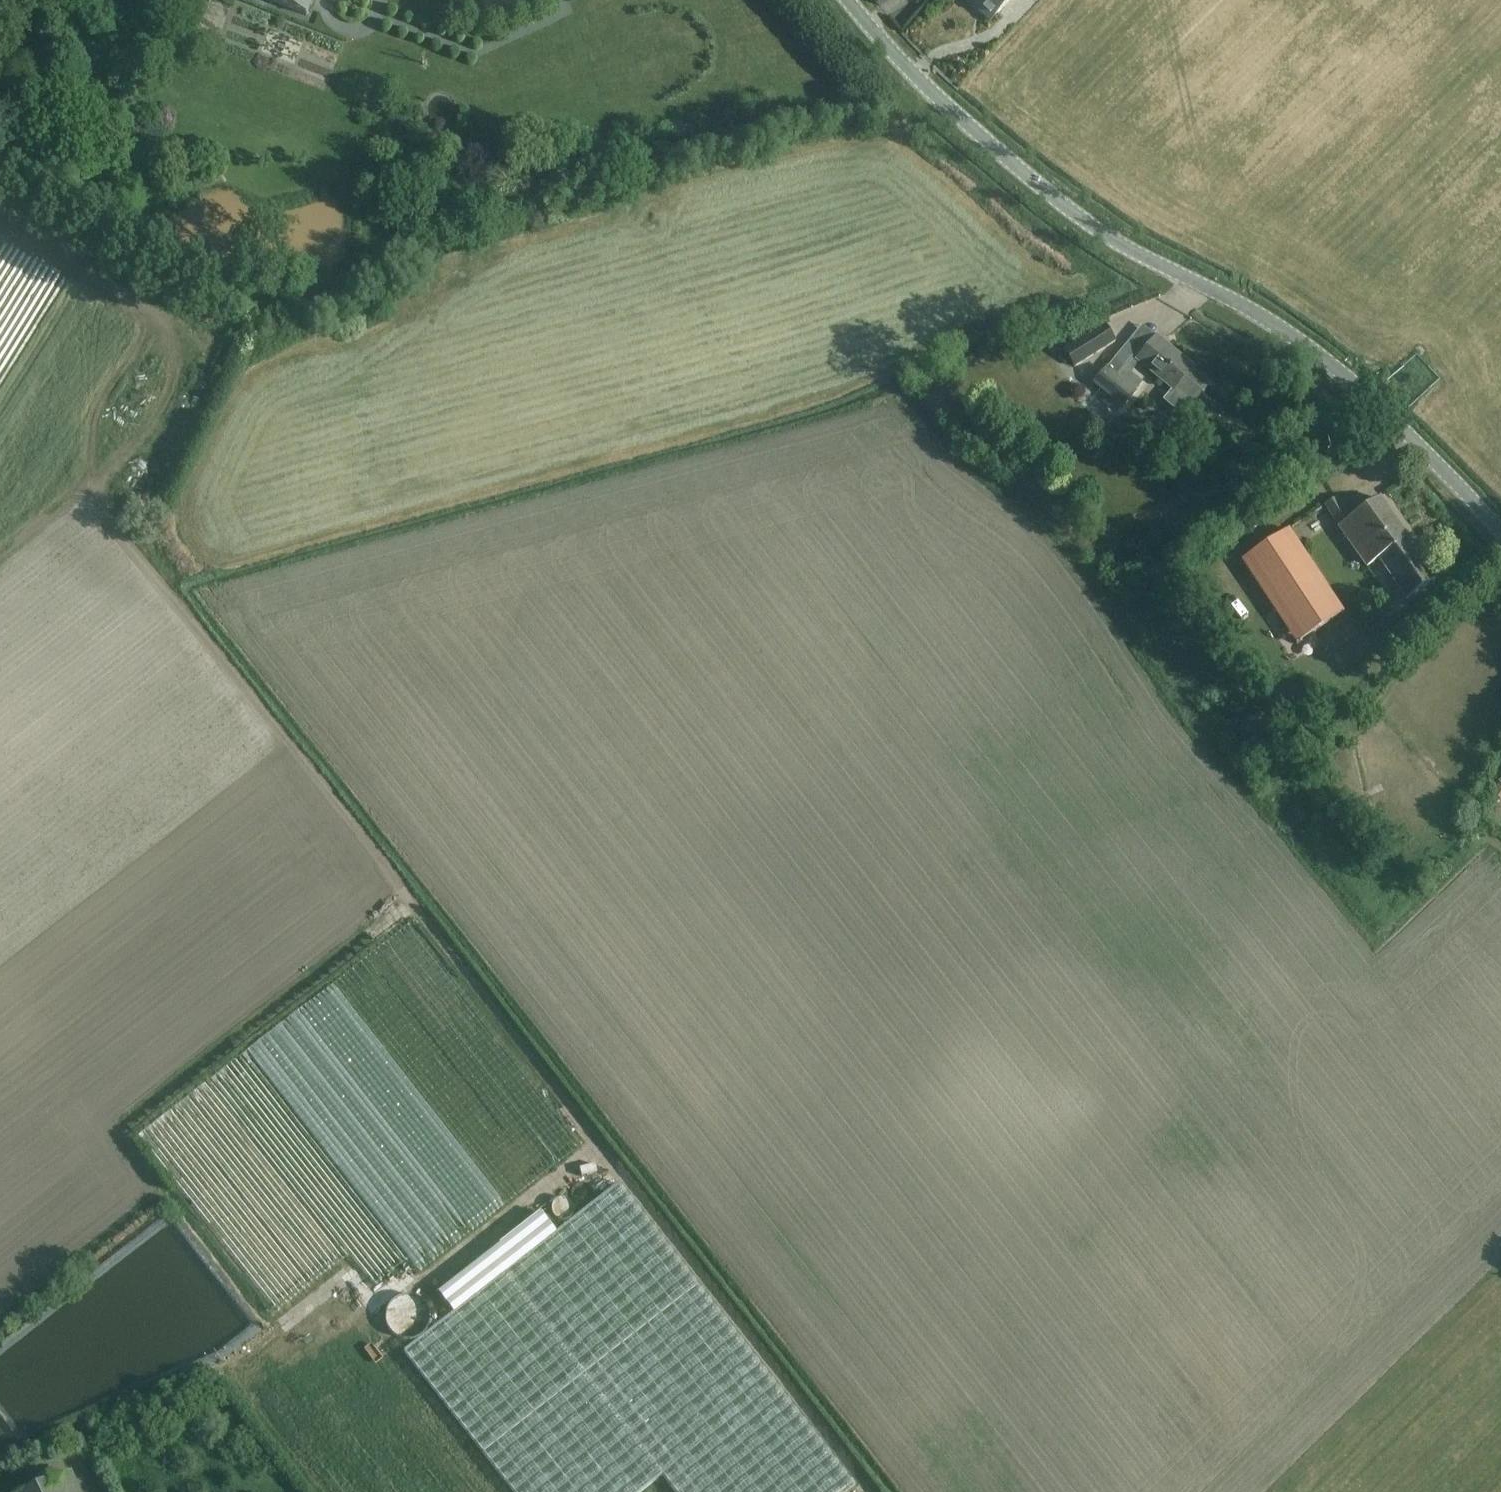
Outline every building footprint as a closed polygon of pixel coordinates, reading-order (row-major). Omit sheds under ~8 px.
[(307,16),(314,0),(266,0),(307,16)] [(1009,0),(968,0),(990,21),(1009,0)] [(1074,367),(1115,342),(1104,325),(1063,351),(1074,367)] [(1192,367),(1156,337),(1136,360),(1172,390),(1163,400),(1182,417),(1208,386),(1190,370),(1192,367)] [(1141,349),(1131,340),(1114,360),(1107,369),(1106,368),(1093,383),(1122,408),(1135,393),(1134,392),(1142,383),(1124,368),(1141,349)] [(1337,499),(1325,507),(1341,532),(1367,569),(1379,561),(1406,600),(1436,580),(1379,499),(1350,520),(1337,499)] [(1244,565),(1301,646),(1347,614),(1289,532),(1244,565)] [(855,1488),(618,1185),(403,1353),(512,1491),(642,1491),(663,1476),(675,1491),(851,1491),(855,1488)] [(411,1296),(408,1296),(404,1296),(401,1297),(398,1299),(395,1301),(393,1304),(391,1307),(390,1310),(390,1314),(390,1317),(391,1321),(393,1324),(395,1327),(398,1329),(401,1331),(404,1332),(408,1332),(411,1332),(415,1331),(418,1330),(421,1328),(423,1325),(425,1323),(426,1319),(427,1316),(427,1312),(426,1309),(425,1306),(423,1303),(421,1300),(418,1298),(415,1297),(411,1296)] [(69,1474),(28,1491),(77,1491),(69,1474)]
